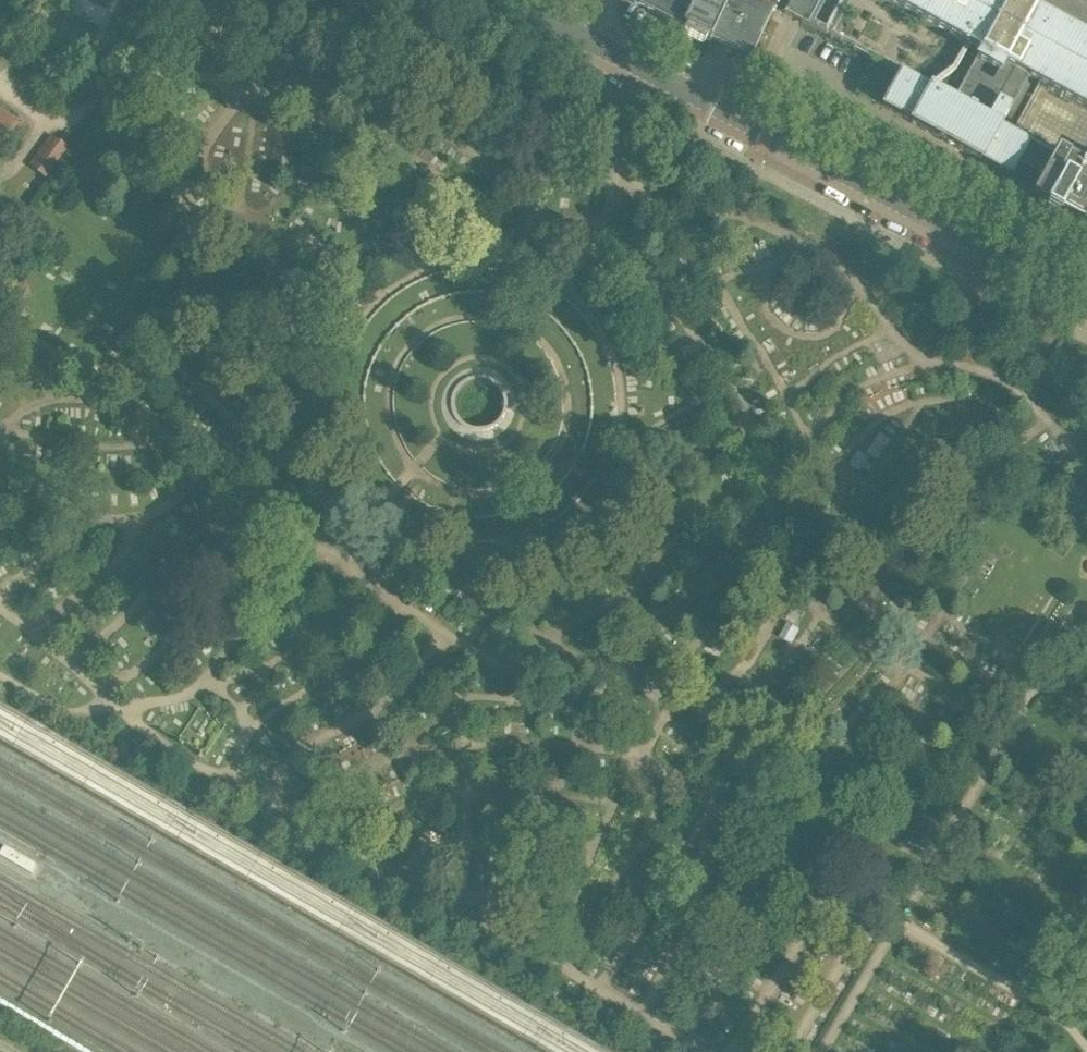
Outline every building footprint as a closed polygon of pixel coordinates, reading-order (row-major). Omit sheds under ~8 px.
[(681,28),(694,0),(631,0),(630,2),(681,28)] [(709,41),(727,2),(726,2),(727,0),(694,0),(681,28),(684,30),(681,36),(702,46),(705,39),(709,41)] [(709,41),(711,42),(711,41),(731,51),(754,0),(727,0),(726,2),(727,2),(709,41)] [(731,51),(748,59),(750,60),(751,58),(777,0),(754,0),(731,51)] [(804,24),(808,26),(823,0),(790,0),(784,13),(804,24)] [(968,46),(954,71),(928,91),(911,123),(910,123),(971,157),(972,161),(977,160),(981,162),(981,161),(1010,177),(1020,159),(1045,173),(1029,200),(1058,216),(1058,215),(1083,229),(1086,223),(1086,171),(1065,159),(1060,161),(1053,157),(1053,158),(1028,144),(1027,143),(1026,143),(1011,135),(1039,84),(1086,111),(1086,40),(1033,10),(1039,0),(884,0),(968,46)] [(882,107),(911,123),(928,91),(899,75),(882,107)] [(3,142),(4,141),(3,141),(15,122),(16,123),(16,122),(0,111),(0,146),(3,142)] [(30,165),(46,177),(67,149),(52,137),(30,165)] [(788,623),(780,637),(791,644),(799,630),(788,623)] [(0,853),(0,856),(1,856),(23,869),(31,874),(36,865),(35,864),(28,860),(6,848),(4,846),(2,849),(0,853)]
